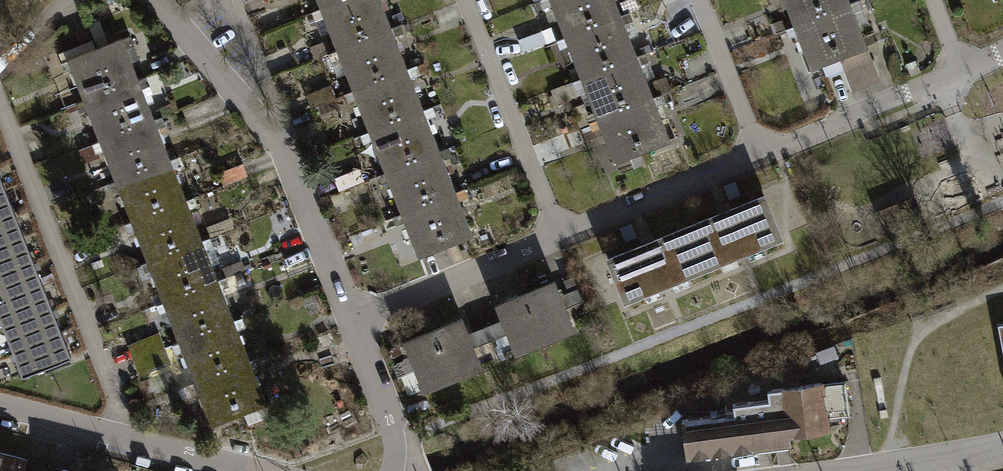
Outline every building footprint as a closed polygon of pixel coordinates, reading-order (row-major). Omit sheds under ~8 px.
[(321,8),(343,0),(318,0),(321,8)] [(337,49),(364,39),(349,0),(343,0),(321,8),(337,49)] [(364,39),(391,28),(380,0),(349,0),(364,39)] [(566,37),(593,26),(583,0),(551,0),(566,37)] [(593,26),(620,16),(614,0),(583,0),(593,26)] [(795,25),(823,15),(817,0),(785,0),(795,25)] [(823,15),(850,4),(848,0),(817,0),(823,15)] [(850,4),(823,15),(839,56),(866,46),(850,4)] [(795,25),(812,67),(821,63),(839,56),(823,15),(795,25)] [(620,16),(593,26),(609,67),(636,57),(620,16)] [(784,20),(775,24),(779,34),(788,31),(784,20)] [(566,37),(582,78),(609,67),(593,26),(566,37)] [(391,28),(364,39),(380,80),(407,69),(391,28)] [(543,29),(518,39),(524,56),(549,46),(543,29)] [(101,47),(117,89),(145,78),(129,37),(101,47)] [(337,49),(353,90),(380,80),(364,39),(337,49)] [(866,46),(839,56),(844,67),(845,70),(872,59),(866,46)] [(72,58),(88,100),(117,89),(101,47),(72,58)] [(844,67),(839,56),(821,63),(826,74),(844,67)] [(636,57),(609,67),(625,108),(653,98),(636,57)] [(872,59),(845,70),(852,89),(879,78),(872,59)] [(582,78),(598,119),(625,108),(609,67),(582,78)] [(407,69),(380,80),(397,121),(424,110),(407,69)] [(145,78),(117,89),(133,131),(161,120),(145,78)] [(353,90),(370,131),(397,121),(380,80),(353,90)] [(88,100),(104,142),(133,131),(117,89),(88,100)] [(653,98),(625,108),(642,150),(669,139),(653,98)] [(598,119),(614,161),(642,150),(625,108),(598,119)] [(424,110),(397,121),(413,162),(440,151),(424,110)] [(161,120),(133,131),(149,172),(177,162),(161,120)] [(370,131),(386,172),(413,162),(397,121),(370,131)] [(104,142),(120,183),(149,172),(133,131),(104,142)] [(440,151),(413,162),(429,202),(456,192),(440,151)] [(177,162),(149,172),(165,214),(193,203),(177,162)] [(386,172),(402,213),(429,202),(413,162),(386,172)] [(362,167),(333,178),(338,192),(367,181),(362,167)] [(120,183),(136,225),(165,214),(149,172),(120,183)] [(0,190),(0,217),(14,211),(5,188),(0,190)] [(456,192),(429,202),(445,244),(472,234),(456,192)] [(780,236),(764,196),(725,211),(686,227),(703,267),(780,236)] [(918,220),(910,201),(879,213),(886,232),(918,220)] [(402,213),(418,255),(445,244),(429,202),(402,213)] [(193,203),(165,214),(181,255),(209,245),(193,203)] [(0,217),(0,246),(24,237),(14,211),(0,217)] [(136,225),(152,267),(181,255),(165,214),(136,225)] [(214,226),(217,236),(235,230),(231,220),(214,226)] [(625,299),(703,267),(686,227),(649,242),(608,258),(625,299)] [(0,246),(0,274),(34,261),(24,237),(0,246)] [(209,245),(181,255),(197,297),(225,287),(209,245)] [(152,267),(168,308),(197,297),(181,255),(152,267)] [(231,279),(249,272),(244,260),(226,267),(231,279)] [(0,274),(0,302),(43,285),(34,261),(0,274)] [(572,328),(553,282),(526,293),(544,339),(572,328)] [(0,302),(0,317),(4,328),(53,309),(43,285),(0,302)] [(225,287),(197,297),(213,339),(241,328),(225,287)] [(498,358),(544,339),(526,293),(498,304),(504,319),(485,326),(498,358)] [(168,308),(184,350),(213,339),(197,297),(168,308)] [(53,309),(4,328),(14,352),(62,333),(53,309)] [(467,334),(461,319),(434,330),(452,376),(498,358),(485,326),(467,334)] [(241,328),(213,339),(229,380),(257,370),(241,328)] [(425,387),(452,376),(434,330),(406,341),(412,356),(425,387)] [(62,333),(14,352),(23,376),(71,357),(62,333)] [(184,350),(200,391),(229,380),(213,339),(184,350)] [(425,387),(412,356),(395,363),(408,394),(425,387)] [(257,370),(229,380),(245,422),(273,411),(257,370)] [(200,391),(216,433),(245,422),(229,380),(200,391)] [(682,419),(687,455),(789,441),(788,433),(805,431),(810,434),(816,433),(820,429),(826,428),(825,418),(849,415),(845,381),(821,384),(821,383),(768,389),(769,400),(733,404),(734,413),(682,419)] [(0,452),(0,470),(21,470),(24,459),(0,452)]
